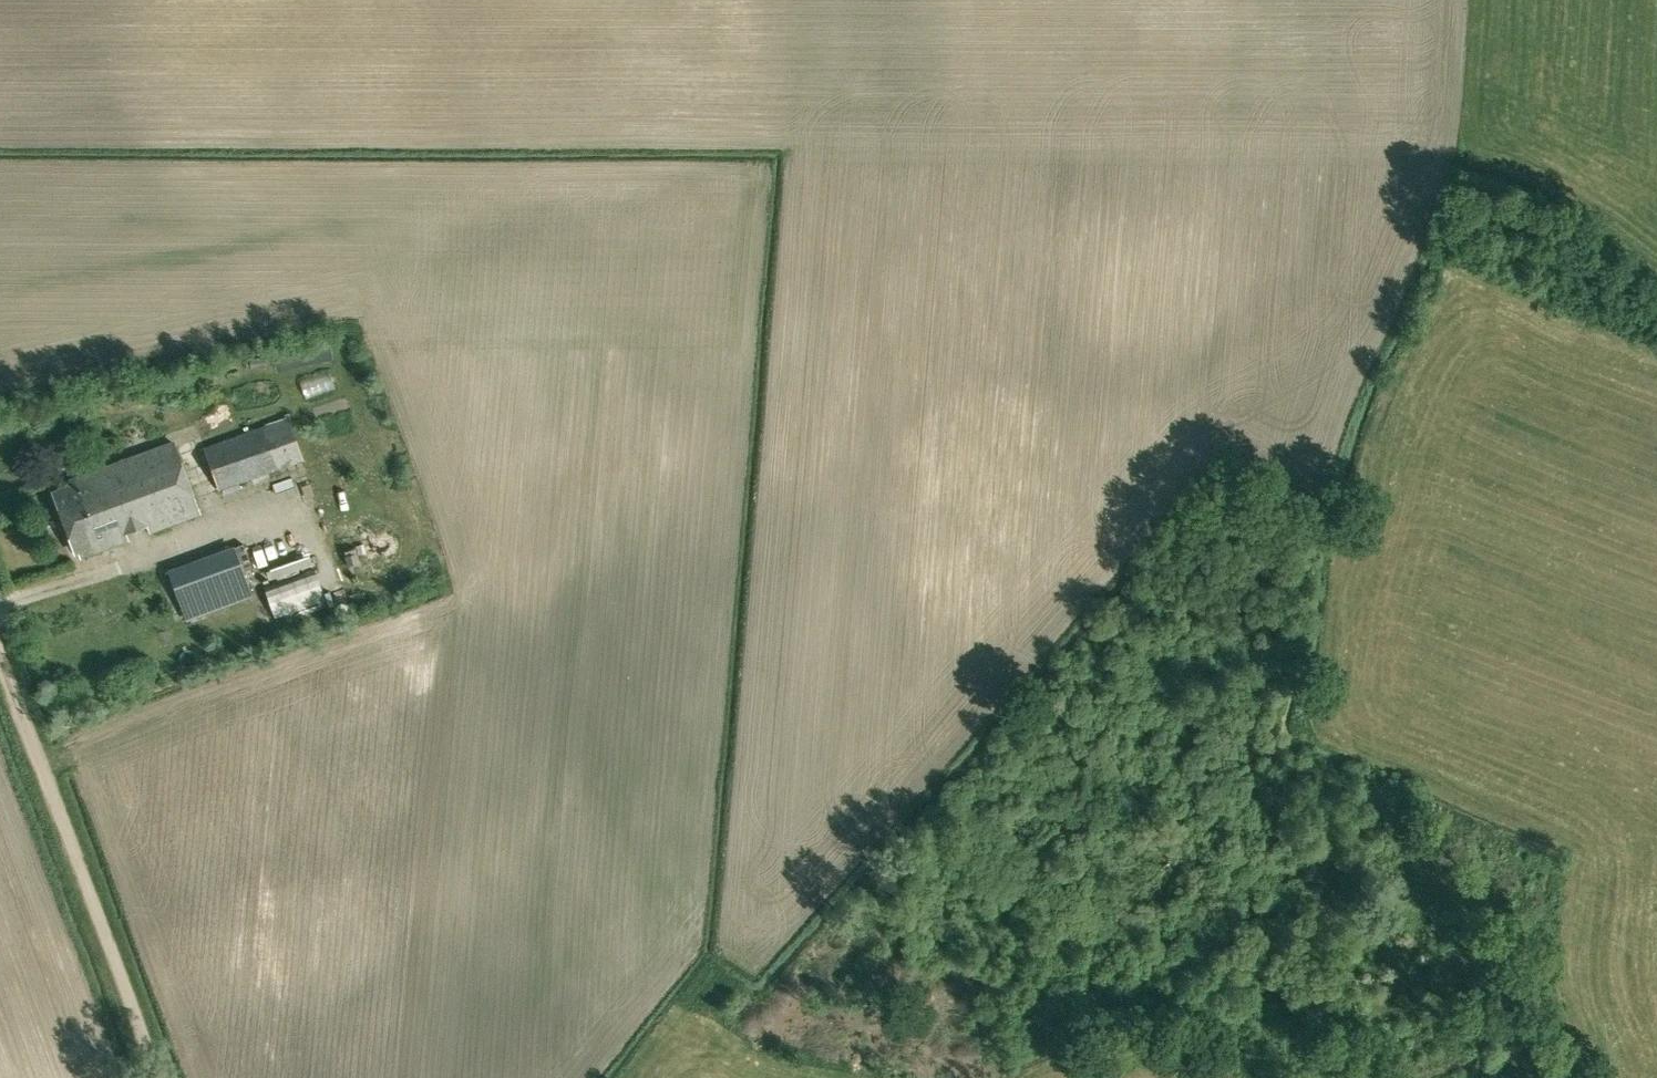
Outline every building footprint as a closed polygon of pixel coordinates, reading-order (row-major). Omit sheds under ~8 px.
[(288,416),(203,446),(220,489),(220,490),(303,459),(288,416)] [(149,531),(199,512),(174,443),(68,481),(69,486),(54,491),(77,552),(78,552),(80,556),(128,538),(126,532),(147,524),(149,531)] [(378,560),(397,547),(388,533),(369,546),(378,560)] [(233,549),(170,571),(187,618),(250,595),(233,549)]
